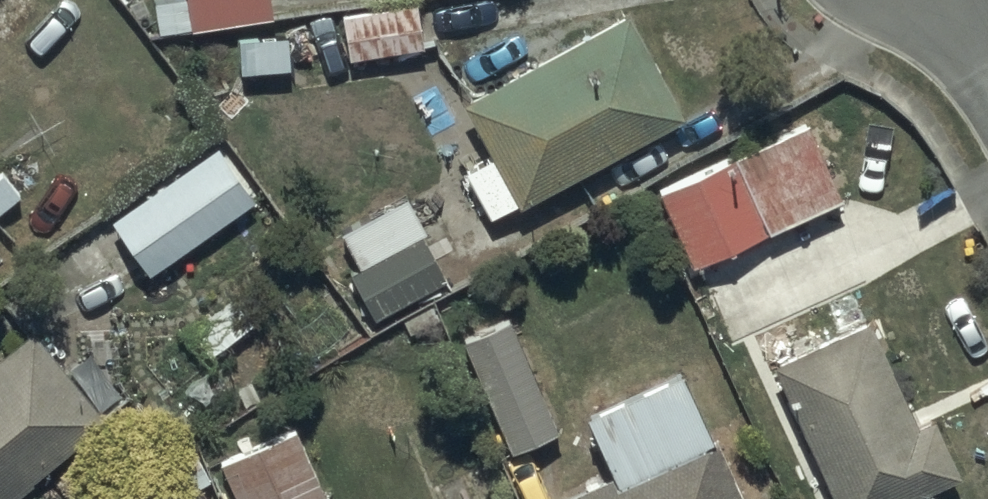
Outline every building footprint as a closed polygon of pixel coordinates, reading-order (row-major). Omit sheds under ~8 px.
[(190,24),(274,10),(273,0),(186,0),(190,24)] [(346,51),(422,41),(417,0),(383,0),(339,6),(346,51)] [(489,212),(682,109),(628,7),(538,55),(523,27),(456,63),(470,90),(460,95),(489,151),(464,165),(489,212)] [(658,184),(693,259),(842,190),(808,115),(658,184)] [(216,141),(108,213),(144,266),(252,194),(216,141)] [(349,267),(372,311),(444,274),(420,229),(426,226),(406,188),(338,224),(358,262),(349,267)] [(769,356),(835,498),(898,498),(897,497),(958,469),(931,411),(914,419),(865,312),(769,356)] [(511,441),(555,421),(506,315),(463,335),(511,441)] [(101,411),(30,325),(0,349),(0,494),(101,411)] [(557,498),(743,498),(684,362),(583,406),(609,467),(554,491),(557,498)] [(236,498),(326,498),(328,498),(297,425),(219,458),(236,498)] [(165,476),(125,498),(179,498),(165,476)]
